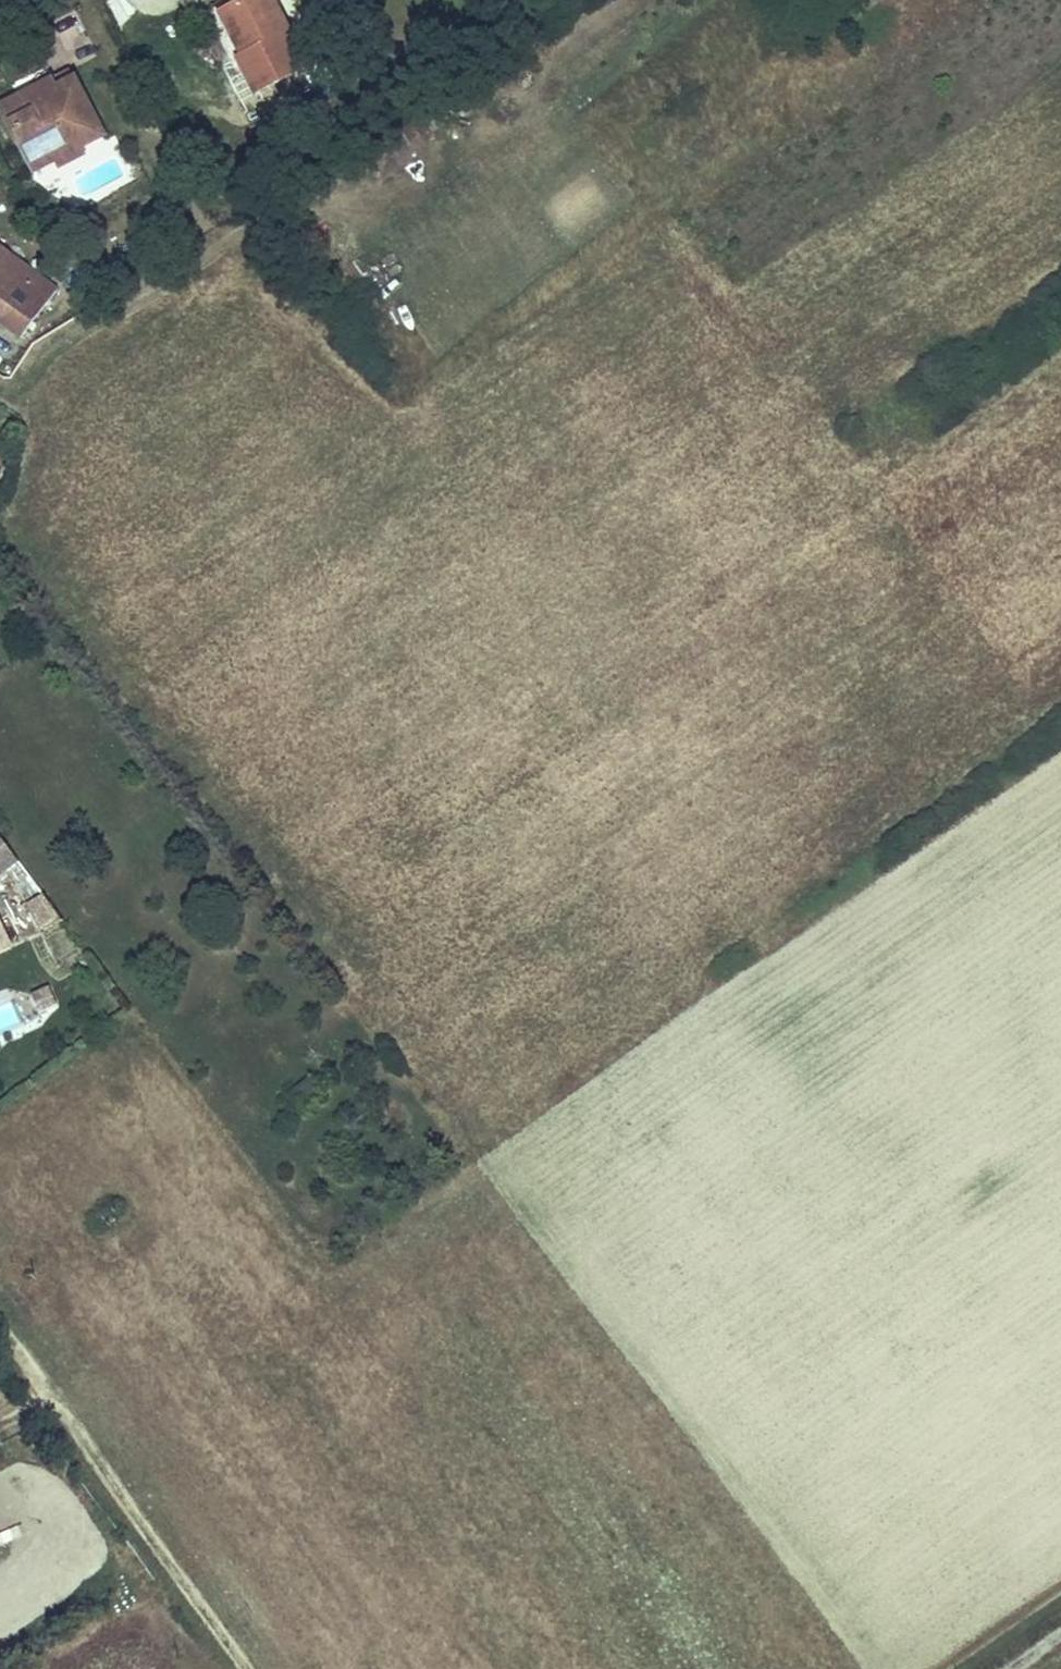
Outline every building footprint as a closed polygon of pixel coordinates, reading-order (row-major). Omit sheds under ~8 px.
[(253,111),(302,84),(284,52),(289,48),(263,0),(261,0),(227,18),(250,64),(242,69),(233,74),(253,111)] [(219,23),(242,69),(250,64),(227,18),(219,23)] [(48,69),(53,79),(72,69),(67,60),(51,68),(48,69)] [(0,106),(0,108),(24,154),(70,131),(75,140),(102,127),(72,69),(53,79),(0,106)] [(53,79),(48,69),(0,93),(0,106),(53,79)] [(51,153),(56,161),(79,149),(75,140),(70,131),(24,154),(30,164),(51,153)] [(24,339),(58,292),(0,246),(0,321),(24,339)] [(1,479),(9,460),(0,456),(0,478),(1,479)] [(20,866),(0,840),(0,880),(20,866)] [(66,927),(55,913),(48,903),(30,913),(43,937),(66,927)] [(12,950),(0,922),(0,956),(12,950)] [(59,1011),(51,994),(39,999),(41,1003),(35,1005),(41,1019),(59,1011)]
